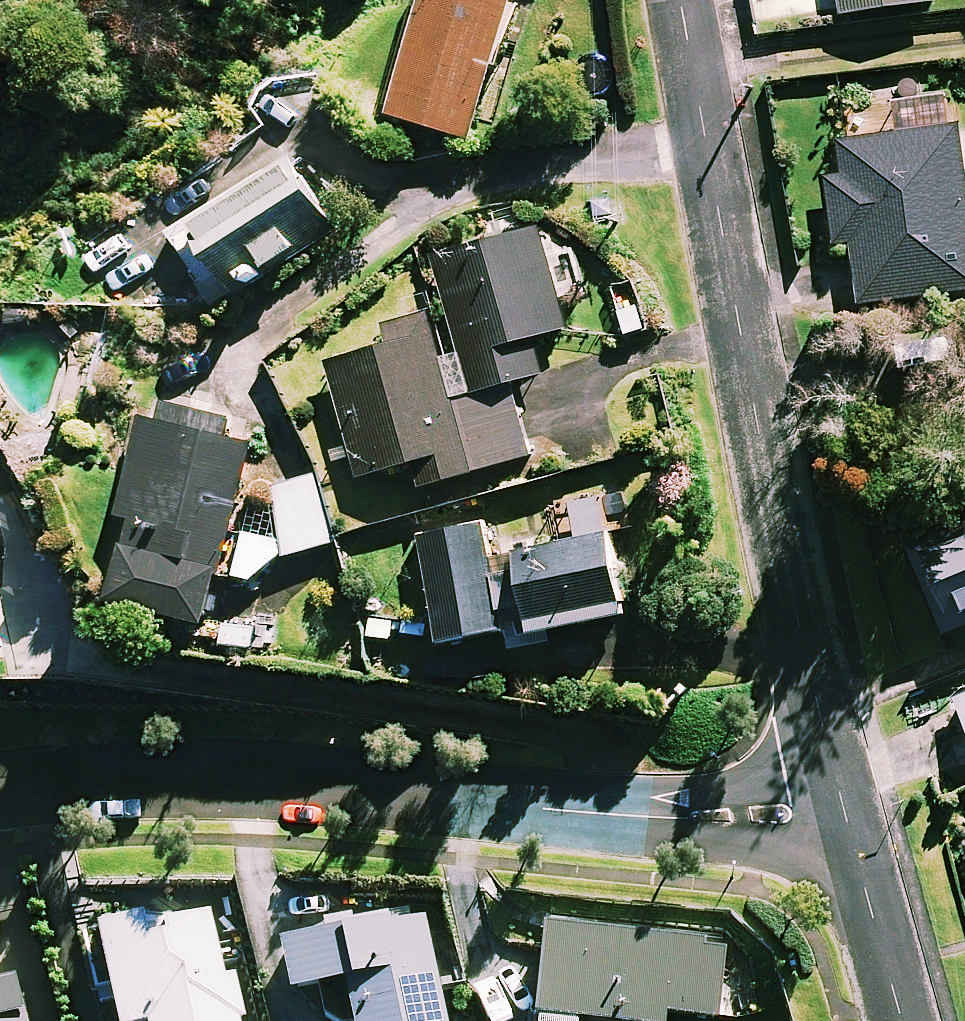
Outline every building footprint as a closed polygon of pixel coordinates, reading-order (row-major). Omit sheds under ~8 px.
[(384,113),(472,139),(513,0),(417,0),(384,113)] [(932,0),(840,0),(842,14),(932,2),(932,0)] [(954,93),(888,103),(893,134),(838,142),(842,174),(826,176),(836,241),(852,238),(862,302),(964,287),(964,167),(954,93)] [(336,227),(291,157),(169,236),(214,305),(336,227)] [(534,338),(567,329),(559,299),(584,292),(565,223),(540,230),(430,260),(444,310),(451,338),(435,342),(427,314),(389,325),(394,344),(329,361),(360,477),(414,462),(421,486),(530,456),(510,383),(544,374),(534,338)] [(166,405),(162,422),(143,417),(119,513),(133,517),(113,599),(209,622),(251,445),(223,439),(228,419),(166,405)] [(332,542),(317,477),(273,488),(288,552),(332,542)] [(908,542),(946,637),(964,629),(964,519),(908,542)] [(505,630),(509,651),(543,644),(540,630),(626,613),(609,533),(491,557),(484,522),(418,536),(439,643),(505,630)] [(953,695),(964,722),(964,690),(953,695)] [(439,991),(462,986),(450,924),(427,929),(423,912),(282,940),(292,992),(317,987),(317,992),(316,996),(317,1001),(318,1005),(319,1010),(321,1014),(324,1018),(327,1020),(445,1020),(439,991)] [(15,977),(0,980),(0,1020),(25,1020),(15,977)]
